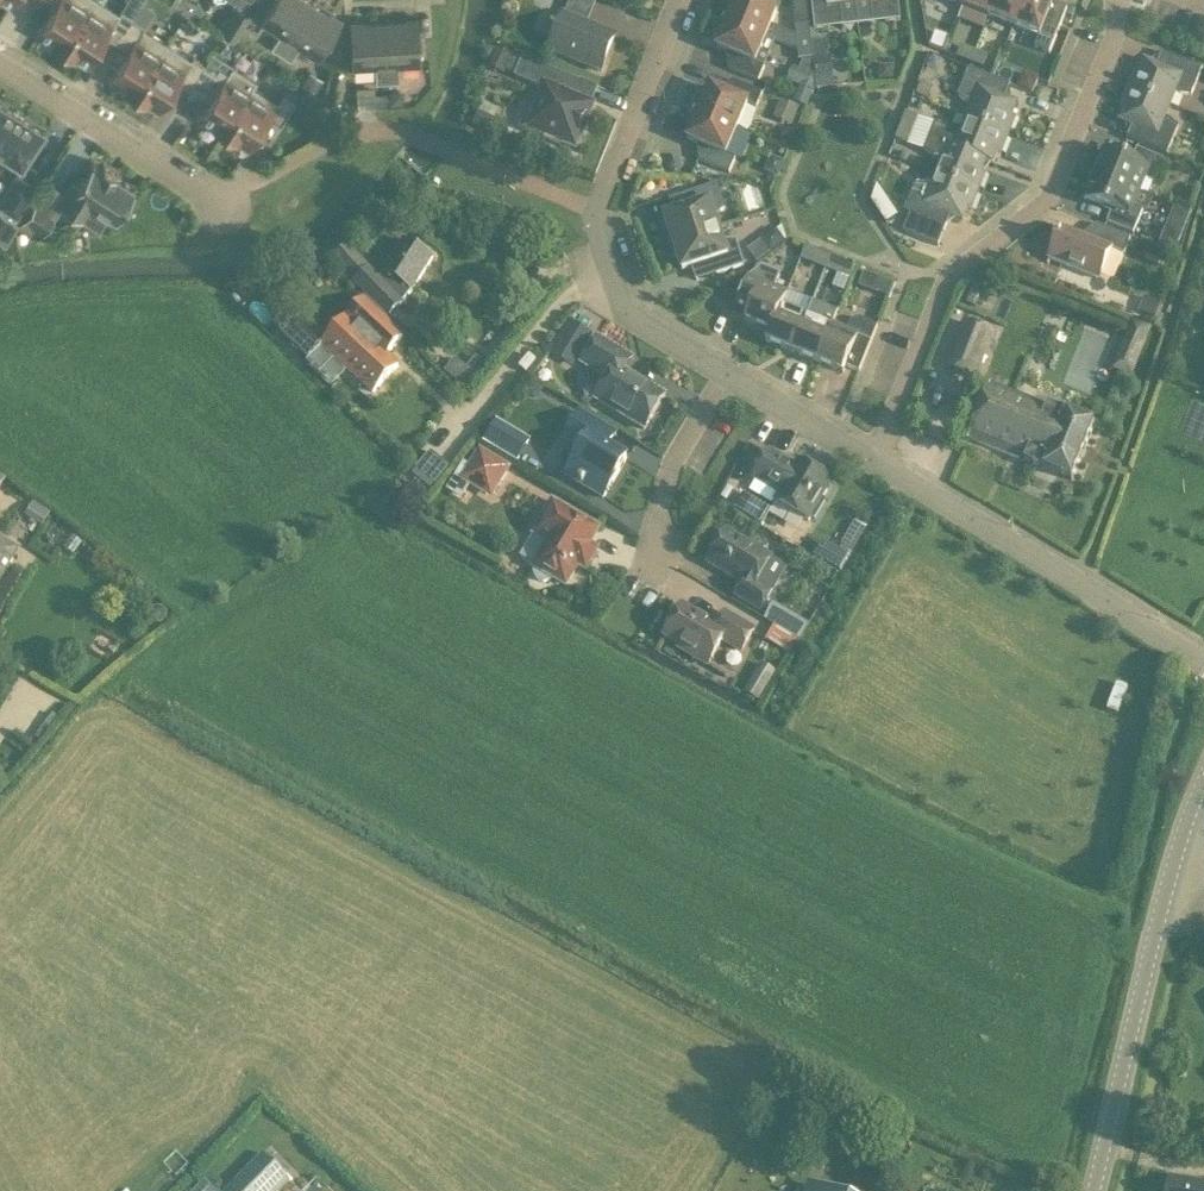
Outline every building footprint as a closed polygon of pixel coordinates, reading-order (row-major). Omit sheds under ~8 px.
[(61,50),(93,0),(49,0),(55,4),(36,34),(61,50)] [(132,19),(120,11),(118,14),(96,0),(93,0),(61,50),(85,65),(104,35),(116,43),(132,19)] [(280,53),(313,2),(310,0),(274,0),(259,23),(277,35),(270,46),(280,53)] [(568,4),(563,15),(548,50),(600,72),(615,36),(587,24),(598,0),(558,0),(568,4)] [(765,38),(797,51),(798,60),(813,59),(806,0),(791,0),(795,37),(770,27),(776,11),(750,0),(736,0),(727,22),(765,38)] [(854,0),(811,0),(814,31),(830,29),(827,7),(854,4),(854,0)] [(854,4),(855,4),(883,1),(885,23),(900,21),(898,0),(854,0),(854,4)] [(988,17),(995,0),(966,0),(963,7),(988,17)] [(1013,27),(1024,0),(995,0),(988,17),(1013,27)] [(1054,0),(1024,0),(1013,27),(1039,37),(1034,49),(1050,55),(1068,10),(1052,4),(1054,0)] [(313,2),(280,53),(290,59),(297,47),(316,59),(341,20),(313,2)] [(233,40),(250,15),(236,6),(220,31),(233,40)] [(109,80),(133,96),(166,44),(142,29),(143,26),(132,19),(116,43),(128,50),(109,80)] [(416,19),(383,20),(387,81),(398,80),(398,66),(418,65),(416,19)] [(351,68),(374,67),(375,81),(387,81),(383,20),(349,22),(351,68)] [(727,22),(716,49),(733,56),(727,69),(758,82),(764,68),(755,64),(765,38),(727,22)] [(177,81),(188,88),(203,64),(192,57),(190,59),(166,44),(133,96),(158,111),(177,81)] [(956,58),(969,63),(974,52),(961,47),(956,58)] [(496,48),(488,68),(503,75),(505,73),(543,90),(527,129),(545,137),(544,139),(559,146),(561,143),(576,149),(593,105),(573,97),(579,81),(522,58),(522,59),(496,48)] [(974,52),(969,63),(983,69),(987,58),(974,52)] [(1135,71),(1128,89),(1169,106),(1174,95),(1190,97),(1197,82),(1202,69),(1161,52),(1155,65),(1143,60),(1139,72),(1135,71)] [(209,100),(198,118),(222,133),(251,87),(255,81),(231,67),(225,77),(203,64),(188,88),(209,100)] [(968,69),(957,97),(970,107),(965,118),(1008,135),(1015,117),(1012,116),(1016,104),(1004,99),(1009,86),(968,69)] [(709,88),(697,114),(736,130),(746,105),(756,109),(762,94),(731,81),(726,94),(709,88)] [(251,87),(222,133),(247,148),(266,118),(278,126),(293,102),(281,94),(275,102),(251,87)] [(1119,121),(1131,126),(1126,139),(1167,156),(1172,142),(1178,128),(1165,118),(1169,106),(1128,89),(1120,108),(1124,109),(1119,121)] [(783,98),(775,117),(794,125),(802,107),(783,98)] [(19,168),(21,170),(22,168),(43,135),(41,133),(0,107),(0,157),(19,168)] [(703,148),(697,161),(728,174),(735,159),(726,156),(736,130),(697,114),(686,141),(703,148)] [(905,114),(901,127),(912,131),(917,118),(905,114)] [(934,124),(928,138),(986,161),(985,161),(992,164),(997,152),(1000,153),(1008,135),(965,118),(961,130),(945,128),(934,124)] [(901,127),(895,140),(906,145),(912,131),(901,127)] [(940,164),(935,175),(977,192),(984,174),(981,172),(985,161),(986,161),(928,138),(923,152),(927,154),(940,164)] [(1102,151),(1093,175),(1139,193),(1144,179),(1153,183),(1163,160),(1136,149),(1131,162),(1102,151)] [(78,184),(72,180),(56,204),(80,220),(90,205),(114,221),(133,192),(111,178),(114,175),(102,168),(100,171),(90,165),(78,184)] [(16,216),(35,187),(15,174),(0,198),(0,206),(16,216)] [(970,210),(977,192),(935,175),(931,187),(914,185),(903,213),(910,216),(903,232),(938,247),(944,229),(950,216),(962,220),(967,208),(970,210)] [(1133,207),(1139,193),(1093,175),(1083,198),(1111,210),(1106,223),(1133,234),(1138,221),(1142,210),(1133,207)] [(690,194),(694,207),(664,218),(673,245),(718,229),(713,216),(724,209),(716,186),(690,194)] [(1158,252),(1174,259),(1193,212),(1176,205),(1158,252)] [(51,220),(31,207),(22,222),(42,234),(51,220)] [(1090,240),(1061,229),(1049,260),(1098,279),(1110,249),(1124,254),(1130,238),(1096,225),(1090,240)] [(712,261),(716,275),(743,266),(735,242),(722,243),(718,229),(673,245),(681,271),(712,261)] [(403,241),(387,267),(383,273),(384,273),(379,280),(370,270),(372,267),(350,243),(332,260),(342,270),(355,284),(387,318),(401,304),(411,291),(413,291),(428,267),(432,259),(403,241)] [(817,267),(825,270),(829,258),(816,253),(812,264),(817,267)] [(850,280),(854,269),(843,264),(829,258),(825,270),(838,275),(850,280)] [(744,322),(769,332),(770,332),(781,305),(782,306),(786,294),(773,289),(779,275),(761,267),(746,279),(734,309),(747,315),(744,322)] [(883,281),(878,294),(889,298),(893,285),(883,281)] [(402,338),(363,301),(346,320),(322,345),(339,359),(337,361),(373,395),(398,368),(385,356),(402,338)] [(770,332),(769,332),(765,343),(791,354),(806,315),(782,306),(781,305),(770,332)] [(791,354),(816,364),(831,325),(806,315),(791,354)] [(320,346),(291,318),(278,333),(306,360),(320,346)] [(876,327),(860,319),(850,323),(846,331),(831,325),(816,364),(842,374),(845,367),(858,373),(870,342),(876,327)] [(963,322),(945,369),(976,381),(995,335),(963,322)] [(590,337),(568,324),(555,347),(577,360),(590,337)] [(1125,336),(1111,371),(1131,379),(1146,344),(1125,336)] [(664,396),(623,372),(631,358),(596,337),(580,364),(607,380),(594,401),(643,430),(664,396)] [(468,393),(488,370),(477,360),(456,383),(468,393)] [(1045,408),(989,386),(967,440),(1025,464),(1070,482),(1093,426),(1045,408)] [(605,500),(627,459),(601,444),(608,432),(578,413),(563,438),(580,449),(564,475),(605,500)] [(496,422),(484,443),(518,463),(530,443),(496,422)] [(511,469),(479,449),(460,481),(492,500),(511,469)] [(811,518),(814,521),(826,502),(823,499),(833,483),(800,463),(797,468),(770,451),(754,478),(780,494),(776,501),(808,522),(811,518)] [(763,523),(771,509),(746,494),(737,508),(763,523)] [(597,551),(588,546),(598,529),(552,502),(532,535),(519,558),(533,566),(531,568),(534,569),(533,574),(534,579),(538,583),(544,584),(548,583),(551,579),(565,587),(577,566),(585,571),(597,551)] [(770,593),(755,584),(770,559),(725,532),(706,565),(741,586),(734,598),(758,613),(770,593)] [(16,554),(0,545),(0,582),(16,554)] [(777,625),(801,639),(810,626),(776,605),(767,619),(777,625)] [(692,657),(708,666),(723,641),(742,652),(754,631),(726,614),(718,627),(683,606),(665,636),(694,653),(692,657)] [(161,608),(155,607),(150,611),(149,618),(153,623),(160,623),(165,619),(165,613),(161,608)] [(760,703),(778,674),(762,664),(744,694),(760,703)] [(262,1155),(226,1190),(284,1190),(292,1183),(262,1155)] [(1169,1178),(1167,1190),(1203,1190),(1203,1183),(1169,1178)]
